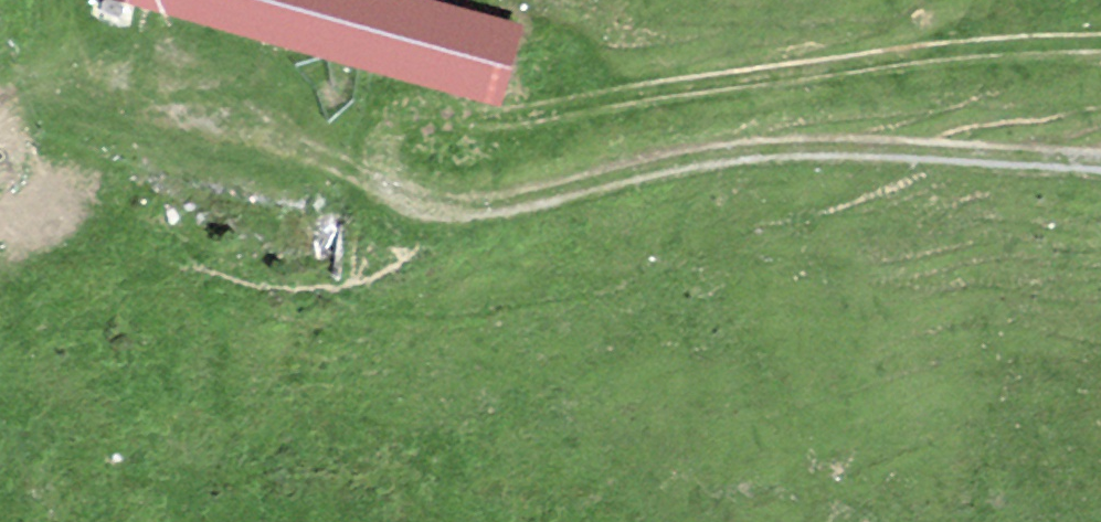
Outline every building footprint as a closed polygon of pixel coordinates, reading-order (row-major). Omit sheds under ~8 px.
[(495,99),(516,26),(424,0),(143,0),(495,99)]
